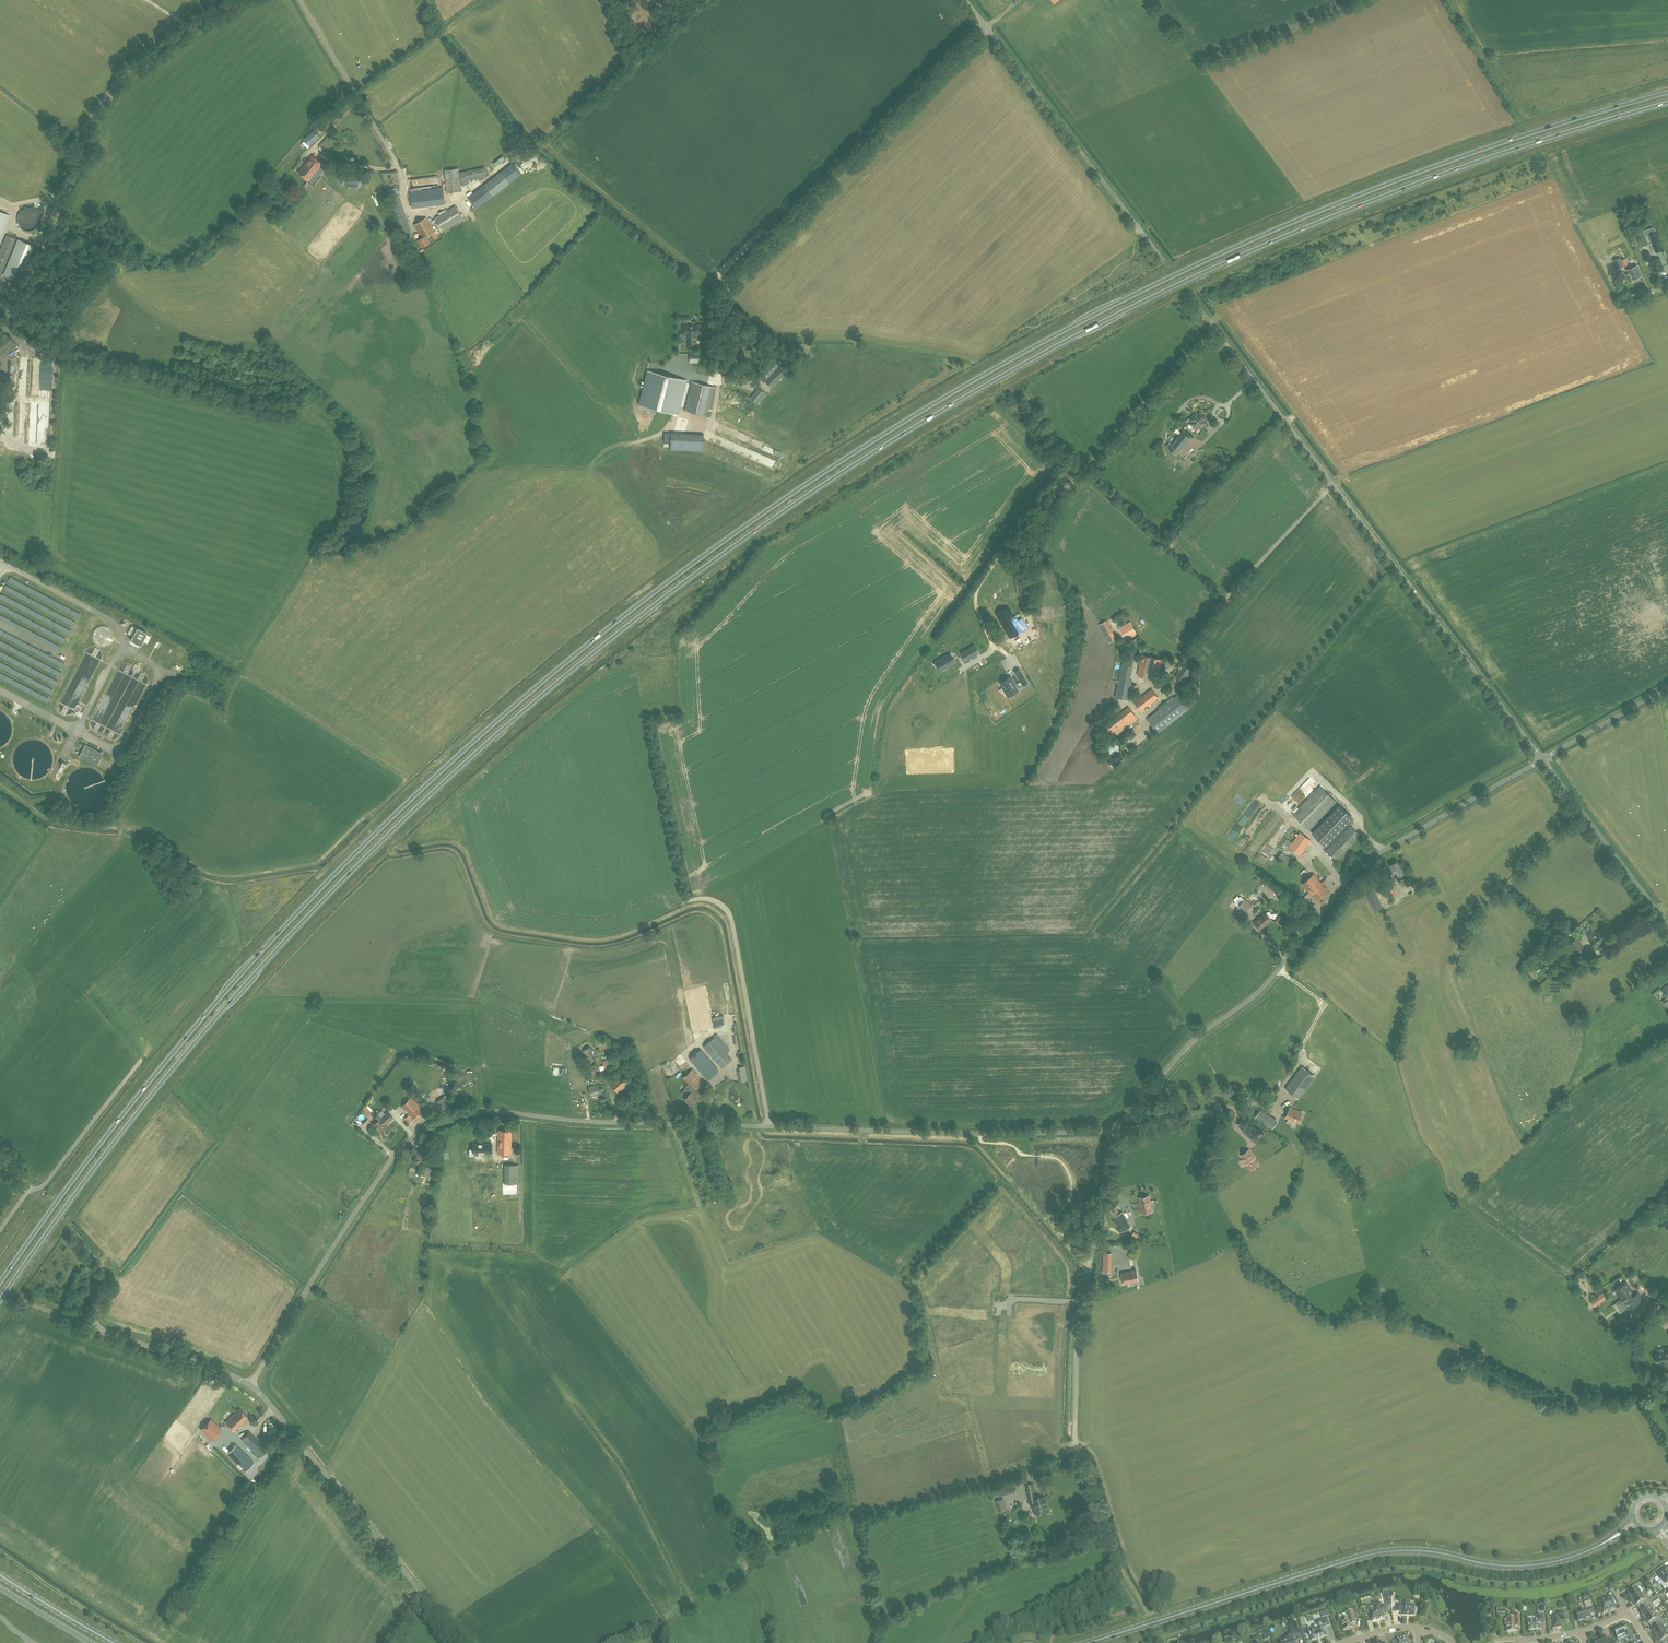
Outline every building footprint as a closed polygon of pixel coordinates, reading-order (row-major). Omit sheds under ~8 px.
[(1024,4),(1016,11),(1020,17),(1029,10),(1024,4)] [(320,134),(325,130),(343,114),(338,108),(315,128),(320,134)] [(306,163),(316,172),(322,164),(312,156),(306,163)] [(1062,157),(1056,169),(1058,170),(1065,159),(1062,157)] [(316,172),(306,163),(298,173),(309,181),(316,172)] [(485,184),(468,197),(477,208),(493,196),(520,175),(512,163),(485,184)] [(339,167),(337,178),(353,180),(355,170),(339,167)] [(469,180),(476,179),(486,176),(484,167),(460,172),(463,184),(470,183),(469,180)] [(461,190),(459,173),(459,168),(445,170),(445,175),(446,181),(447,187),(447,192),(461,190)] [(444,175),(411,179),(409,179),(409,183),(407,183),(407,188),(409,187),(409,189),(445,185),(445,187),(447,187),(446,181),(445,181),(444,175)] [(443,188),(411,191),(412,208),(445,204),(443,188)] [(456,205),(435,218),(443,231),(464,219),(456,205)] [(17,219),(17,220),(18,221),(18,223),(19,224),(20,226),(21,227),(22,229),(24,229),(25,230),(26,230),(27,231),(29,231),(31,231),(32,230),(33,230),(34,229),(36,228),(37,227),(39,226),(40,224),(40,223),(41,221),(41,219),(41,217),(40,215),(40,214),(39,212),(37,211),(36,210),(34,209),(33,208),(31,207),(29,207),(27,207),(26,208),(24,209),(22,210),(21,211),(20,212),(19,214),(18,215),(18,217),(17,219)] [(0,211),(0,238),(9,215),(0,211)] [(426,235),(426,236),(431,234),(434,239),(438,237),(426,218),(414,225),(422,238),(426,235)] [(1656,252),(1663,250),(1660,244),(1656,231),(1649,234),(1654,246),(1656,252)] [(7,235),(0,251),(0,279),(16,239),(7,235)] [(426,235),(422,238),(418,240),(422,247),(430,242),(426,236),(426,235)] [(34,245),(18,239),(3,275),(19,281),(34,245)] [(1649,251),(1643,253),(1646,261),(1649,260),(1650,262),(1653,272),(1664,268),(1660,258),(1652,261),(1649,251)] [(1620,257),(1613,260),(1617,269),(1628,264),(1626,258),(1621,260),(1620,257)] [(1634,279),(1642,276),(1637,265),(1627,270),(1629,274),(1627,275),(1630,282),(1634,280),(1634,279)] [(686,335),(696,335),(698,335),(698,326),(684,325),(684,335),(686,335)] [(696,335),(686,335),(686,339),(684,339),(684,344),(686,344),(686,345),(696,345),(696,335)] [(698,363),(698,358),(698,354),(690,354),(690,363),(698,363)] [(784,362),(779,357),(758,377),(764,382),(784,362)] [(785,374),(779,368),(765,382),(771,389),(785,374)] [(647,370),(639,404),(638,404),(639,405),(679,415),(687,380),(647,370)] [(708,416),(715,387),(692,381),(685,410),(708,416)] [(758,404),(767,393),(759,387),(750,398),(758,404)] [(1201,429),(1207,422),(1205,420),(1207,418),(1204,416),(1202,415),(1203,414),(1200,412),(1198,414),(1196,412),(1190,419),(1192,421),(1190,423),(1197,429),(1199,427),(1201,429)] [(807,441),(814,444),(818,433),(810,431),(807,441)] [(1191,438),(1183,431),(1168,448),(1177,455),(1191,438)] [(703,451),(704,435),(671,433),(670,450),(703,451)] [(1010,638),(1028,628),(1019,613),(1014,616),(1009,606),(996,614),(1010,638)] [(561,626),(562,628),(573,619),(571,617),(561,626)] [(1118,639),(1110,620),(1101,623),(1110,643),(1118,639)] [(1119,628),(1125,637),(1126,640),(1137,634),(1131,622),(1119,628)] [(98,644),(101,645),(105,645),(108,644),(110,641),(111,639),(112,638),(113,634),(112,631),(111,629),(108,626),(106,625),(102,624),(99,625),(96,626),(94,628),(92,631),(92,634),(92,637),(93,640),(95,643),(98,644)] [(128,633),(128,634),(132,636),(130,640),(141,645),(143,641),(147,643),(151,636),(147,634),(147,635),(135,629),(136,628),(132,626),(128,633)] [(971,647),(961,653),(966,660),(976,654),(971,647)] [(950,654),(937,661),(938,662),(942,669),(954,662),(950,654)] [(1138,675),(1159,679),(1161,672),(1161,668),(1162,659),(1144,655),(1143,660),(1140,659),(1139,663),(1141,663),(1138,675)] [(1115,697),(1129,700),(1132,684),(1131,684),(1132,680),(1129,679),(1132,666),(1124,664),(1121,682),(1119,681),(1115,697)] [(1184,682),(1192,670),(1184,665),(1176,676),(1184,682)] [(1020,669),(1015,672),(1020,681),(1025,678),(1020,669)] [(1010,677),(1001,683),(1006,691),(1009,695),(1010,695),(1017,690),(1010,677)] [(1174,683),(1169,679),(1166,684),(1171,688),(1174,683)] [(1159,698),(1153,690),(1152,689),(1134,702),(1136,704),(1142,711),(1159,698)] [(1156,730),(1158,733),(1188,710),(1177,696),(1147,718),(1156,730)] [(1111,733),(1114,737),(1138,718),(1129,706),(1104,725),(1105,726),(1102,729),(1107,736),(1111,733)] [(1142,743),(1150,737),(1146,732),(1138,738),(1142,743)] [(96,764),(101,754),(98,752),(98,751),(97,750),(97,751),(86,746),(81,756),(96,764)] [(1293,814),(1309,830),(1322,818),(1337,802),(1320,786),(1293,814)] [(1270,802),(1268,805),(1277,813),(1279,810),(1270,802)] [(1340,804),(1312,833),(1321,842),(1349,813),(1340,804)] [(1264,839),(1282,820),(1277,816),(1259,835),(1264,839)] [(1284,830),(1290,823),(1287,821),(1273,838),(1276,840),(1276,841),(1279,844),(1289,833),(1284,830)] [(1337,860),(1361,835),(1350,825),(1326,849),(1337,860)] [(1238,826),(1232,833),(1237,837),(1243,830),(1238,826)] [(1289,847),(1300,855),(1311,840),(1300,832),(1292,843),(1287,838),(1284,843),(1289,847)] [(1278,853),(1280,855),(1278,857),(1290,867),(1294,861),(1280,851),(1278,853)] [(1394,873),(1396,872),(1399,877),(1406,874),(1403,868),(1401,869),(1397,861),(1390,865),(1394,873)] [(1314,874),(1308,879),(1323,895),(1328,890),(1314,874)] [(1323,895),(1308,879),(1303,884),(1317,900),(1323,895)] [(1263,885),(1264,886),(1263,888),(1273,895),(1277,889),(1266,880),(1264,883),(1263,882),(1262,883),(1263,884),(1263,885)] [(1392,898),(1398,896),(1392,883),(1386,886),(1392,898)] [(1383,907),(1374,889),(1366,893),(1375,911),(1383,907)] [(1234,903),(1238,907),(1237,908),(1244,914),(1252,905),(1246,899),(1245,900),(1241,896),(1234,903)] [(1265,926),(1272,919),(1271,918),(1273,917),(1273,914),(1270,912),(1268,911),(1266,913),(1265,912),(1258,919),(1258,918),(1254,922),(1261,930),(1265,926)] [(1563,923),(1557,929),(1564,937),(1570,932),(1563,923)] [(1596,948),(1606,940),(1598,931),(1595,934),(1591,929),(1586,934),(1589,938),(1589,939),(1596,948)] [(1575,955),(1577,952),(1578,953),(1584,948),(1576,938),(1570,944),(1568,946),(1575,955)] [(1545,955),(1554,966),(1564,958),(1555,947),(1545,955)] [(714,1038),(704,1046),(722,1067),(732,1058),(714,1038)] [(586,1064),(601,1054),(593,1044),(581,1052),(584,1056),(582,1058),(586,1064)] [(700,1049),(690,1058),(708,1079),(718,1070),(700,1049)] [(605,1069),(619,1065),(617,1057),(603,1061),(605,1069)] [(594,1075),(597,1084),(589,1086),(591,1095),(605,1091),(602,1082),(600,1074),(601,1073),(599,1064),(587,1067),(589,1076),(594,1075)] [(1299,1098),(1315,1076),(1302,1067),(1286,1089),(1299,1098)] [(691,1105),(697,1100),(696,1100),(698,1098),(697,1096),(693,1092),(695,1091),(704,1083),(697,1076),(698,1075),(693,1069),(683,1078),(688,1084),(685,1087),(686,1088),(680,1093),(684,1098),(691,1105)] [(619,1092),(635,1077),(631,1073),(626,1078),(620,1072),(614,1078),(611,1076),(608,1079),(611,1081),(609,1083),(619,1092)] [(410,1085),(414,1089),(417,1092),(420,1089),(413,1082),(410,1085)] [(423,1111),(418,1105),(419,1105),(412,1097),(402,1106),(410,1114),(405,1118),(410,1123),(423,1111)] [(611,1108),(607,1098),(596,1102),(599,1112),(611,1108)] [(443,1111),(438,1103),(430,1109),(435,1116),(443,1111)] [(368,1115),(371,1112),(365,1106),(362,1109),(368,1115)] [(1291,1107),(1286,1118),(1300,1124),(1302,1118),(1300,1117),(1302,1112),(1291,1107)] [(393,1118),(388,1112),(381,1118),(378,1114),(375,1117),(378,1121),(374,1124),(381,1132),(389,1126),(387,1124),(393,1118)] [(1273,1118),(1268,1126),(1272,1129),(1277,1122),(1273,1118)] [(1242,1130),(1252,1140),(1258,1133),(1248,1123),(1247,1124),(1243,1120),(1238,1125),(1242,1129),(1242,1130)] [(511,1153),(512,1130),(499,1130),(498,1153),(511,1153)] [(470,1149),(470,1156),(474,1156),(474,1153),(489,1153),(489,1148),(491,1148),(491,1144),(474,1144),(474,1149),(470,1149)] [(428,1153),(417,1149),(411,1164),(422,1169),(428,1153)] [(1257,1163),(1255,1159),(1256,1158),(1250,1149),(1241,1155),(1244,1160),(1246,1163),(1249,1168),(1257,1163)] [(431,1177),(435,1169),(424,1164),(420,1172),(431,1177)] [(505,1165),(505,1170),(510,1170),(510,1183),(519,1184),(519,1165),(505,1165)] [(1152,1211),(1149,1196),(1139,1198),(1141,1207),(1140,1207),(1141,1213),(1146,1212),(1149,1211),(1152,1211)] [(736,1209),(720,1215),(723,1223),(739,1216),(736,1209)] [(1122,1212),(1114,1217),(1121,1231),(1130,1227),(1127,1221),(1125,1218),(1122,1212)] [(738,1245),(749,1242),(747,1235),(736,1238),(738,1245)] [(1111,1272),(1111,1263),(1103,1263),(1103,1272),(1111,1272)] [(1138,1280),(1138,1277),(1136,1270),(1122,1273),(1124,1283),(1134,1281),(1138,1280)] [(1621,1300),(1633,1292),(1627,1282),(1615,1290),(1621,1300)] [(1633,1292),(1621,1300),(1628,1310),(1639,1302),(1643,1299),(1638,1292),(1634,1295),(1633,1292)] [(1660,1306),(1648,1303),(1647,1309),(1658,1312),(1660,1306)] [(1630,1326),(1629,1314),(1622,1315),(1624,1327),(1630,1326)] [(1667,1320),(1667,1318),(1666,1314),(1659,1318),(1663,1323),(1667,1320)] [(1665,1348),(1666,1352),(1655,1354),(1656,1358),(1655,1358),(1655,1361),(1656,1361),(1656,1362),(1662,1361),(1662,1363),(1667,1363),(1667,1361),(1667,1348),(1665,1348)] [(1660,1390),(1667,1388),(1667,1384),(1666,1378),(1657,1382),(1660,1390)] [(239,1408),(225,1422),(234,1431),(241,1424),(248,1417),(239,1408)] [(211,1419),(203,1427),(213,1438),(221,1430),(211,1419)] [(1037,1437),(1040,1437),(1040,1429),(1041,1429),(1041,1423),(1040,1423),(1040,1419),(1030,1419),(1030,1441),(1037,1441),(1037,1437)] [(242,1439),(254,1451),(252,1452),(259,1458),(268,1449),(250,1431),(242,1439)] [(236,1445),(227,1453),(238,1464),(239,1463),(243,1468),(242,1468),(245,1471),(254,1463),(251,1459),(247,1455),(247,1456),(236,1445)] [(1036,1452),(1034,1445),(1008,1451),(1009,1458),(1036,1452)] [(1016,1491),(1014,1484),(996,1489),(998,1496),(1016,1491)] [(1044,1513),(1044,1511),(1046,1510),(1043,1499),(1037,1500),(1036,1499),(1035,1499),(1032,1484),(1026,1485),(1030,1502),(1033,1501),(1035,1512),(1037,1512),(1038,1514),(1039,1515),(1044,1514),(1044,1513)] [(1667,1575),(1667,1569),(1667,1568),(1662,1571),(1660,1568),(1653,1572),(1655,1576),(1656,1575),(1660,1581),(1661,1580),(1667,1575)] [(1641,1593),(1641,1594),(1643,1592),(1641,1589),(1641,1587),(1638,1582),(1628,1589),(1630,1592),(1628,1594),(1630,1597),(1629,1598),(1630,1600),(1641,1593)] [(1608,1594),(1609,1597),(1599,1601),(1603,1613),(1616,1609),(1616,1608),(1615,1606),(1619,1604),(1613,1592),(1608,1594)] [(1643,1597),(1641,1594),(1641,1593),(1630,1600),(1632,1603),(1633,1602),(1636,1606),(1638,1604),(1640,1607),(1650,1600),(1647,1595),(1645,1595),(1643,1597)] [(1592,1607),(1590,1600),(1584,1602),(1586,1610),(1576,1613),(1579,1621),(1586,1619),(1587,1620),(1591,1618),(1590,1614),(1595,1613),(1593,1607),(1592,1607)] [(1650,1600),(1640,1607),(1643,1610),(1640,1612),(1642,1615),(1641,1616),(1643,1619),(1653,1612),(1655,1610),(1653,1607),(1654,1605),(1650,1600)] [(1401,1604),(1395,1604),(1395,1611),(1401,1612),(1401,1615),(1414,1615),(1414,1613),(1416,1612),(1417,1612),(1417,1611),(1417,1609),(1417,1608),(1416,1608),(1414,1607),(1415,1605),(1410,1605),(1410,1601),(1401,1601),(1401,1604)] [(1369,1613),(1372,1621),(1372,1622),(1384,1618),(1383,1615),(1387,1613),(1385,1605),(1368,1610),(1369,1613)] [(1356,1623),(1353,1611),(1346,1613),(1347,1617),(1340,1619),(1344,1630),(1352,1628),(1351,1624),(1356,1623)] [(1552,1614),(1554,1627),(1561,1626),(1560,1620),(1567,1619),(1565,1612),(1563,1613),(1563,1611),(1558,1612),(1558,1613),(1552,1614)] [(1655,1615),(1653,1612),(1643,1619),(1644,1621),(1646,1620),(1648,1624),(1651,1622),(1653,1625),(1662,1619),(1659,1614),(1657,1613),(1655,1615)] [(1507,1632),(1516,1631),(1516,1628),(1520,1628),(1520,1614),(1512,1615),(1512,1618),(1506,1618),(1506,1620),(1505,1620),(1505,1625),(1507,1625),(1507,1632)] [(1528,1621),(1529,1630),(1541,1629),(1540,1629),(1540,1623),(1545,1623),(1545,1614),(1536,1614),(1537,1620),(1528,1621),(1528,1620),(1528,1621)] [(1320,1626),(1309,1629),(1308,1629),(1309,1631),(1308,1631),(1309,1636),(1310,1636),(1312,1640),(1327,1635),(1326,1635),(1324,1627),(1330,1625),(1327,1617),(1318,1620),(1320,1626)] [(1662,1619),(1653,1625),(1655,1628),(1652,1630),(1654,1633),(1653,1634),(1655,1637),(1665,1630),(1663,1627),(1665,1625),(1666,1623),(1662,1619)] [(1298,1626),(1297,1626),(1296,1622),(1289,1624),(1288,1624),(1289,1625),(1290,1629),(1291,1633),(1287,1634),(1288,1637),(1284,1639),(1284,1638),(1280,1639),(1280,1641),(1281,1642),(1294,1642),(1294,1641),(1296,1640),(1297,1641),(1301,1639),(1300,1638),(1302,1638),(1298,1626)] [(1627,1628),(1626,1628),(1624,1625),(1613,1630),(1618,1641),(1628,1636),(1630,1639),(1634,1636),(1628,1629),(1627,1628)] [(1665,1630),(1655,1637),(1656,1639),(1658,1638),(1660,1642),(1663,1640),(1665,1642),(1667,1641),(1667,1629),(1667,1628),(1665,1630)]
